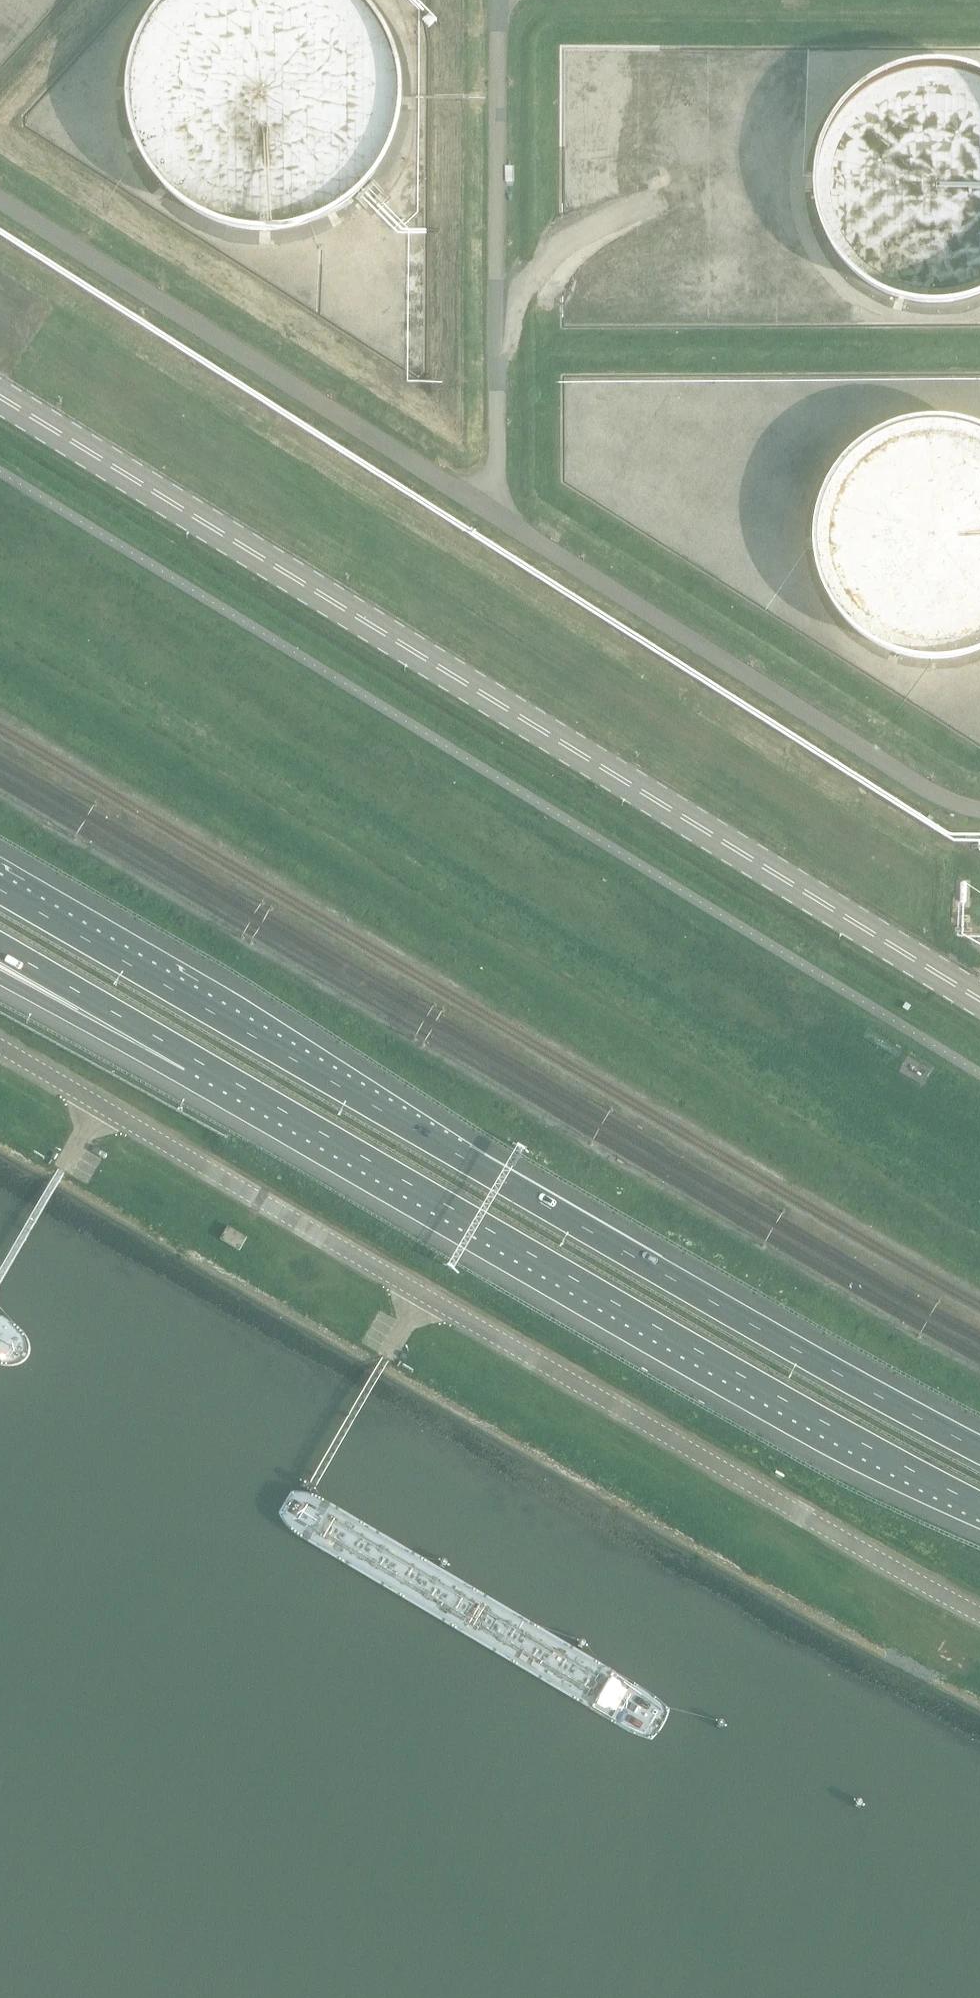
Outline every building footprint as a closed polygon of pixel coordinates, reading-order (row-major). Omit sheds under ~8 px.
[(259,227),(328,211),(382,160),(400,78),(367,0),(159,0),(155,3),(126,68),(136,146),(184,203),(259,227)] [(960,63),(920,61),(882,71),(847,95),(823,128),(810,168),(812,209),(828,248),(855,279),(891,299),(933,307),(972,300),(979,296),(979,71),(960,63)] [(962,417),(922,415),(884,426),(849,449),(825,482),(812,522),(814,564),(830,602),(857,634),(894,654),(935,661),(974,655),(979,652),(979,425),(962,417)]
